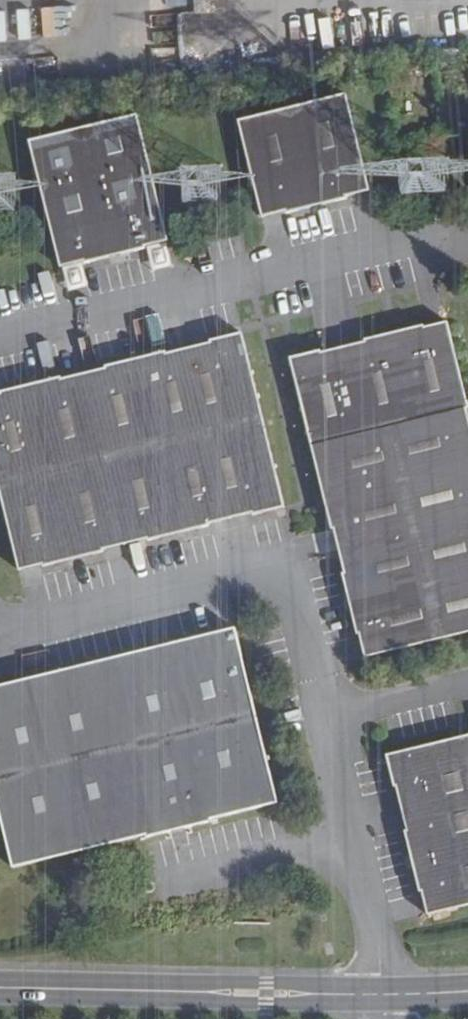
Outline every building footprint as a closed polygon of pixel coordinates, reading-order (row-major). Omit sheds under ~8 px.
[(195,12),(211,12),(211,0),(194,0),(195,12)] [(370,191),(355,127),(347,96),(239,122),(247,153),(263,218),(286,212),(287,215),(348,200),(348,197),(370,191)] [(169,241),(153,175),(139,115),(31,143),(45,203),(62,267),(84,261),(85,264),(147,249),(147,246),(169,241)] [(343,345),(291,358),(332,530),(336,529),(346,572),(344,573),(358,633),(361,633),(367,657),(467,633),(467,388),(452,320),(427,327),(427,325),(367,339),(368,341),(344,347),(343,345)] [(1,395),(0,395),(0,489),(20,571),(44,565),(45,569),(105,553),(105,550),(147,540),(148,543),(210,528),(210,525),(255,513),(255,517),(287,509),(243,333),(212,340),(213,343),(168,354),(168,351),(106,366),(106,369),(62,380),(61,377),(0,392),(1,395)] [(238,628),(0,687),(0,800),(16,868),(146,836),(148,840),(214,823),(214,819),(281,803),(238,628)] [(388,756),(395,787),(398,787),(409,830),(406,830),(421,893),(425,892),(430,914),(467,905),(467,736),(388,756)]
